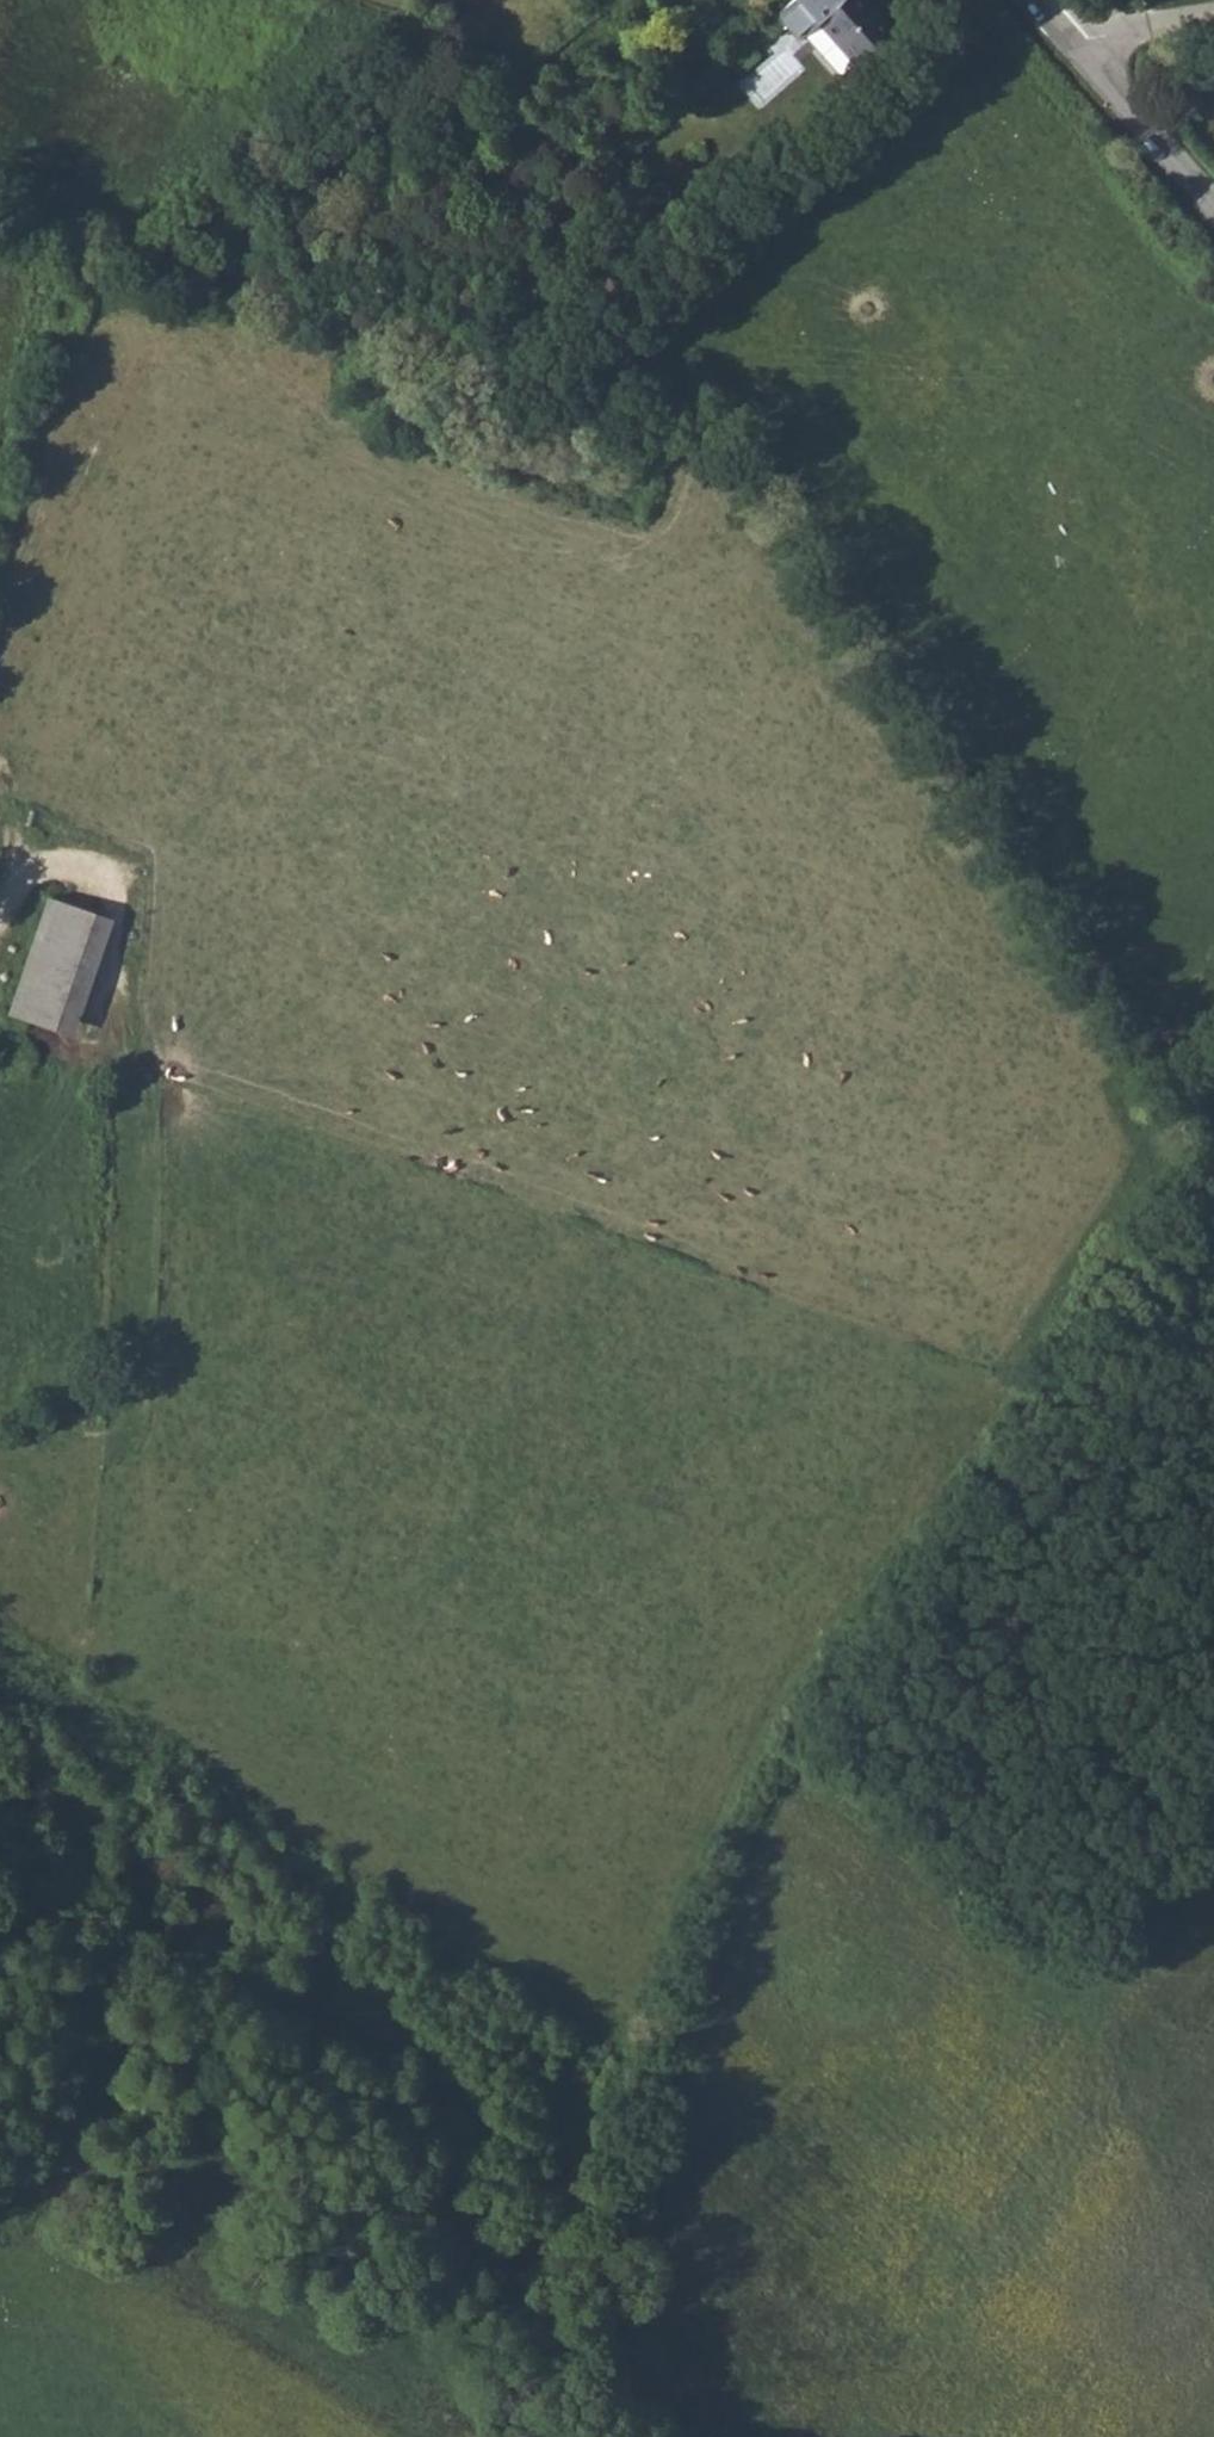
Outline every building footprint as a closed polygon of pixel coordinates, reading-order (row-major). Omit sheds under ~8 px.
[(803,8),(765,41),(790,69),(820,44),(858,88),(895,56),(857,12),(828,35),(803,8)] [(114,919),(48,897),(7,1014),(74,1036),(114,919)]
